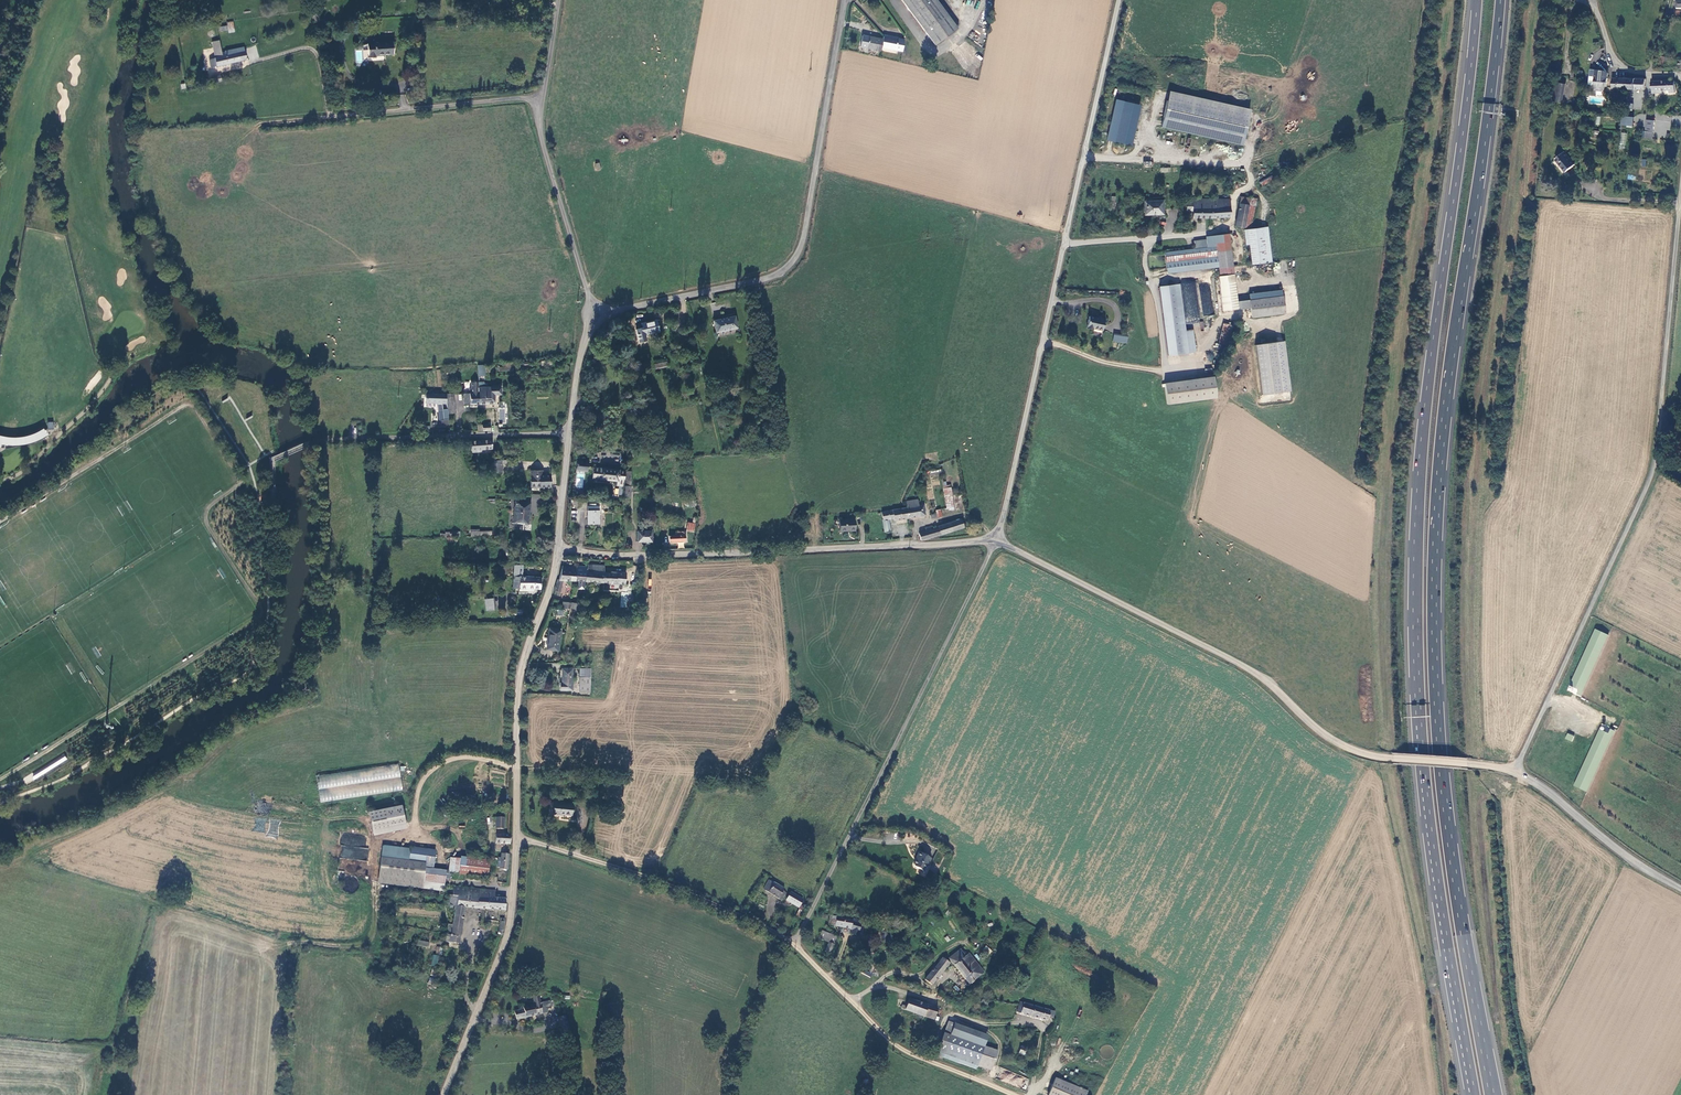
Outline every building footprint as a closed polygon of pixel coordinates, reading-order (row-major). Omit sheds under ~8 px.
[(936,45),(957,29),(955,26),(941,6),(936,0),(904,0),(936,45)] [(943,4),(941,6),(955,26),(958,24),(943,4)] [(319,9),(311,10),(314,22),(321,21),(319,9)] [(865,47),(880,51),(880,48),(882,39),(868,36),(867,38),(861,36),(859,44),(866,46),(865,47)] [(880,48),(901,53),(903,41),(883,36),(882,39),(880,48)] [(228,54),(228,50),(225,51),(225,52),(220,53),(217,39),(214,40),(211,41),(210,41),(214,57),(207,59),(209,66),(245,59),(243,47),(232,49),(233,53),(228,54)] [(365,46),(366,60),(374,59),(374,57),(392,55),(391,43),(365,46)] [(1609,73),(1603,67),(1598,70),(1596,70),(1595,85),(1597,86),(1596,89),(1598,91),(1603,91),(1605,90),(1605,86),(1607,87),(1609,73)] [(1614,90),(1629,90),(1629,80),(1620,80),(1614,80),(1614,90)] [(1646,81),(1629,80),(1629,90),(1646,91),(1646,81)] [(1676,81),(1653,81),(1653,93),(1660,93),(1660,90),(1671,90),(1671,92),(1676,92),(1676,81)] [(1558,83),(1554,101),(1562,103),(1566,84),(1558,83)] [(1161,129),(1245,145),(1252,107),(1168,92),(1161,129)] [(1142,104),(1116,99),(1107,140),(1133,146),(1142,104)] [(1621,115),(1620,125),(1632,126),(1633,117),(1621,115)] [(1646,132),(1654,132),(1655,121),(1647,121),(1646,132)] [(1564,174),(1576,164),(1566,152),(1555,161),(1564,174)] [(1261,185),(1274,181),(1273,176),(1260,180),(1261,185)] [(1164,213),(1164,200),(1145,201),(1145,214),(1164,213)] [(1224,207),(1224,200),(1194,200),(1194,201),(1193,211),(1193,218),(1210,218),(1231,217),(1231,207),(1224,207)] [(1244,228),(1250,207),(1250,204),(1246,203),(1245,206),(1241,205),(1236,226),(1244,228)] [(1256,209),(1250,207),(1244,228),(1248,230),(1250,230),(1256,209)] [(1248,230),(1252,264),(1271,262),(1267,228),(1250,230),(1248,230)] [(1218,261),(1219,268),(1233,266),(1229,233),(1215,235),(1216,246),(1218,261)] [(1215,235),(1206,236),(1207,239),(1208,247),(1216,246),(1215,235)] [(1194,241),(1195,248),(1208,247),(1207,239),(1194,241)] [(1218,261),(1216,246),(1208,247),(1195,248),(1165,252),(1167,267),(1218,261)] [(1224,310),(1238,308),(1237,301),(1233,266),(1219,268),(1220,275),(1219,276),(1224,310)] [(1160,286),(1169,355),(1189,352),(1186,331),(1180,284),(1160,286)] [(1283,296),(1237,301),(1238,308),(1251,307),(1252,316),(1285,312),(1283,296)] [(1090,315),(1087,327),(1093,329),(1093,327),(1103,330),(1105,319),(1090,315)] [(736,316),(715,320),(717,331),(738,327),(736,316)] [(659,331),(657,320),(643,323),(645,334),(659,331)] [(1223,323),(1218,343),(1229,346),(1234,325),(1223,323)] [(1193,330),(1186,331),(1189,352),(1196,351),(1193,330)] [(1113,342),(1127,343),(1128,336),(1114,335),(1113,342)] [(1257,344),(1262,395),(1291,392),(1286,341),(1257,344)] [(1215,376),(1166,383),(1169,404),(1219,397),(1215,376)] [(465,404),(479,404),(479,388),(479,383),(475,383),(472,383),(472,388),(472,393),(470,393),(464,393),(465,404)] [(501,388),(479,388),(479,404),(495,404),(495,395),(502,395),(501,388)] [(424,401),(446,402),(446,397),(446,394),(424,392),(424,401)] [(455,401),(446,402),(448,414),(455,413),(455,401)] [(491,450),(492,441),(469,441),(470,451),(474,451),(475,452),(480,452),(480,451),(491,450)] [(577,461),(576,469),(587,470),(588,462),(583,462),(584,459),(580,459),(580,461),(577,461)] [(501,473),(501,465),(493,465),(493,473),(501,473)] [(617,484),(623,485),(625,471),(594,468),(593,478),(617,481),(617,484)] [(540,486),(549,487),(549,476),(540,476),(540,471),(531,471),(530,485),(540,485),(540,486)] [(266,494),(258,497),(261,505),(268,503),(266,494)] [(540,506),(540,494),(531,494),(531,507),(535,507),(535,506),(540,506)] [(919,507),(918,500),(907,502),(907,505),(906,505),(906,507),(908,519),(925,516),(924,506),(919,507)] [(529,502),(516,501),(513,521),(527,522),(529,511),(528,511),(529,502)] [(599,524),(599,507),(589,507),(588,524),(599,524)] [(895,521),(908,519),(906,507),(882,511),(884,521),(890,520),(895,519),(895,521)] [(693,532),(695,518),(692,518),(692,522),(693,522),(693,524),(688,523),(687,531),(693,532)] [(855,530),(855,519),(839,519),(840,530),(855,530)] [(939,527),(939,528),(941,536),(963,528),(960,520),(939,527)] [(920,534),(921,540),(929,540),(941,536),(939,528),(932,530),(931,527),(926,529),(927,532),(920,534)] [(652,532),(639,532),(638,541),(652,542),(652,532)] [(684,535),(684,532),(678,532),(678,533),(675,533),(675,536),(669,536),(670,542),(686,541),(685,535),(684,535)] [(512,587),(538,589),(539,577),(521,576),(522,564),(513,565),(512,587)] [(605,566),(587,565),(586,568),(585,582),(625,585),(626,573),(611,572),(611,574),(604,573),(605,566)] [(567,581),(575,581),(575,567),(563,566),(558,579),(557,579),(553,595),(559,596),(563,583),(567,583),(567,581)] [(575,581),(585,582),(586,568),(575,567),(575,581)] [(557,649),(560,630),(550,628),(546,647),(557,649)] [(1610,636),(1594,629),(1569,686),(1576,689),(1578,690),(1576,694),(1583,697),(1610,636)] [(571,691),(572,669),(562,669),(562,684),(560,684),(560,690),(571,691)] [(579,693),(590,694),(591,669),(580,670),(579,693)] [(1569,686),(1566,691),(1574,695),(1576,689),(1569,686)] [(1609,733),(1600,729),(1574,786),(1588,792),(1615,731),(1611,730),(1609,733)] [(1575,737),(1568,734),(1565,739),(1572,742),(1575,737)] [(64,754),(32,773),(35,779),(67,759),(64,754)] [(399,765),(317,774),(318,790),(320,789),(321,802),(331,801),(331,795),(338,794),(339,798),(398,792),(397,784),(401,783),(399,765)] [(573,803),(556,801),(554,813),(572,814),(573,803)] [(374,835),(407,829),(403,805),(369,811),(374,835)] [(503,828),(504,819),(496,818),(495,828),(503,828)] [(508,844),(509,835),(496,834),(495,843),(508,844)] [(420,888),(425,848),(410,846),(409,850),(408,860),(380,856),(376,881),(420,888)] [(381,846),(380,856),(408,860),(409,850),(381,846)] [(929,859),(917,852),(914,857),(915,858),(911,865),(912,868),(920,872),(923,867),(925,866),(929,859)] [(506,869),(508,855),(501,854),(500,858),(497,858),(497,863),(499,863),(499,868),(506,869)] [(487,863),(451,857),(449,871),(485,876),(487,863)] [(444,871),(424,868),(421,887),(441,890),(444,871)] [(783,890),(784,889),(770,880),(765,890),(783,901),(787,893),(783,890)] [(475,908),(504,911),(504,899),(493,898),(478,896),(479,889),(451,886),(450,896),(446,895),(445,906),(452,907),(464,907),(475,908)] [(494,892),(479,889),(478,896),(493,898),(494,892)] [(790,891),(786,901),(800,907),(804,898),(790,891)] [(457,943),(464,907),(452,907),(451,912),(453,912),(451,926),(446,926),(443,941),(457,943)] [(852,919),(836,916),(834,925),(852,928),(851,933),(858,934),(861,919),(852,918),(852,919)] [(836,937),(829,934),(821,930),(818,938),(828,943),(824,951),(829,953),(836,937)] [(881,932),(882,941),(891,940),(889,931),(888,931),(882,932),(881,932)] [(982,950),(988,955),(992,951),(986,946),(982,950)] [(969,983),(982,972),(968,953),(965,955),(960,949),(950,958),(969,983)] [(480,955),(478,962),(486,965),(488,958),(480,955)] [(948,963),(946,961),(943,958),(934,969),(933,968),(924,978),(931,984),(948,963)] [(863,969),(861,972),(870,978),(872,974),(863,969)] [(892,1005),(891,992),(881,993),(881,999),(882,1005),(892,1005)] [(881,993),(872,995),(872,1002),(881,999),(881,993)] [(518,1019),(548,1010),(548,1008),(552,1006),(550,999),(541,1001),(539,994),(533,995),(535,1003),(524,1006),(524,1005),(519,1006),(520,1010),(516,1011),(518,1019)] [(923,1016),(927,1005),(927,1003),(920,1000),(919,1002),(909,998),(906,1005),(905,1008),(923,1016)] [(1019,1001),(1016,1012),(1047,1020),(1048,1016),(1050,1009),(1019,1001)] [(923,1016),(930,1019),(935,1008),(927,1005),(923,1016)] [(929,1024),(930,1019),(923,1016),(905,1008),(902,1007),(900,1012),(929,1024)] [(929,1024),(944,1030),(945,1027),(947,1021),(950,1014),(935,1008),(930,1019),(929,1024)] [(567,1013),(559,1016),(561,1025),(564,1024),(566,1030),(571,1029),(569,1022),(567,1013)] [(954,1024),(947,1021),(945,1027),(951,1030),(953,1024),(954,1024)] [(982,1047),(986,1036),(953,1024),(951,1030),(945,1027),(944,1030),(935,1054),(974,1069),(978,1060),(990,1065),(995,1052),(982,1047)] [(1017,1053),(1023,1054),(1025,1047),(1020,1045),(1017,1053)] [(1046,1094),(1084,1094),(1086,1091),(1060,1080),(1057,1079),(1054,1078),(1046,1094)]
